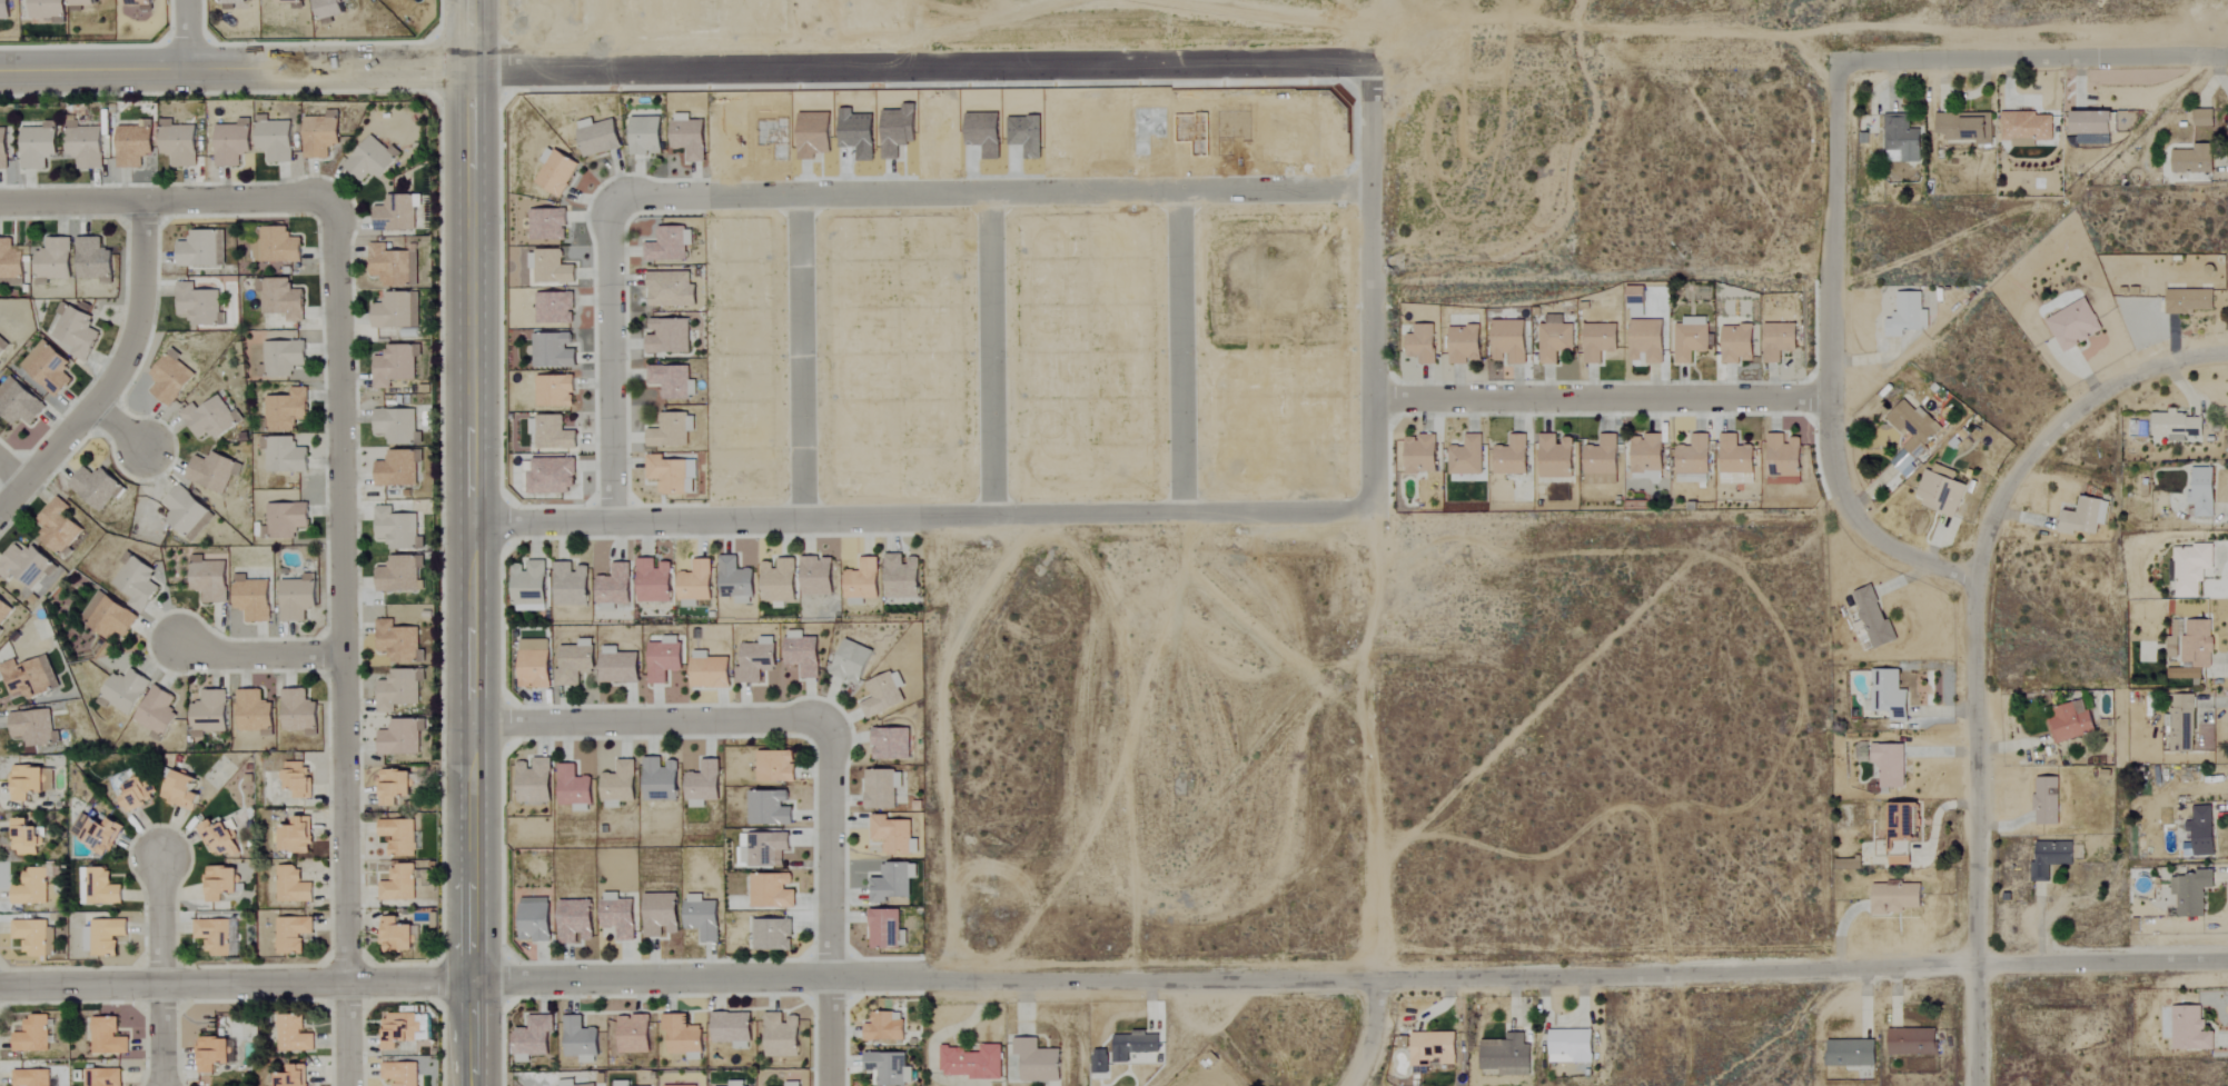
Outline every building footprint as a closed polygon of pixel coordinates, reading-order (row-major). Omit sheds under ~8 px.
[(26,20),(50,19),(50,24),(62,24),(61,0),(26,0),(26,20)] [(339,2),(348,1),(348,0),(313,0),(317,21),(342,16),(339,2)] [(2212,109),(2192,109),(2192,126),(2212,126),(2212,109)] [(2070,110),(2070,131),(2110,133),(2111,112),(2070,110)] [(337,111),(324,111),(324,116),(301,117),(302,158),(327,157),(327,145),(338,145),(337,111)] [(1987,138),(1987,112),(1934,113),(1935,133),(1944,133),(1944,139),(1987,138)] [(2052,140),(2051,112),(2000,113),(2000,140),(2011,140),(2011,147),(2034,147),(2034,140),(2052,140)] [(702,161),(701,119),(687,120),(687,114),(669,114),(669,148),(684,148),(684,161),(702,161)] [(289,120),(266,120),(266,115),(253,115),(254,150),(265,150),(265,162),(290,162),(289,120)] [(1919,129),(1907,128),(1908,116),(1883,115),(1882,149),(1899,150),(1899,161),(1918,162),(1919,129)] [(658,116),(627,117),(628,154),(659,154),(658,116)] [(619,147),(611,118),(592,123),(590,117),(573,122),(582,157),(619,147)] [(99,126),(76,127),(75,119),(63,119),(64,155),(75,155),(75,168),(100,167),(99,126)] [(150,120),(137,120),(137,126),(114,126),(115,167),(140,167),(140,155),(151,155),(150,120)] [(194,166),(194,125),(170,125),(170,120),(157,120),(158,154),(169,154),(169,167),(194,166)] [(213,166),(238,166),(238,154),(249,154),(248,121),(213,121),(213,166)] [(55,128),(19,127),(19,168),(44,169),(45,156),(54,156),(55,128)] [(2108,144),(2109,134),(2077,132),(2076,143),(2108,144)] [(360,182),(369,172),(376,179),(400,153),(391,144),(387,149),(370,134),(342,165),(360,182)] [(2171,172),(2212,172),(2212,143),(2193,143),(2193,150),(2171,150),(2171,172)] [(577,163),(551,148),(531,182),(557,197),(577,163)] [(412,193),(384,194),(384,205),(371,205),(372,230),(413,229),(412,193)] [(524,239),(563,240),(564,208),(525,207),(524,239)] [(299,262),(299,237),(286,236),(286,226),(259,225),(258,261),(299,262)] [(684,259),(684,245),(691,245),(691,226),(655,227),(656,242),(642,242),(642,260),(684,259)] [(174,240),(174,264),(222,265),(223,230),(187,230),(186,240),(174,240)] [(68,279),(68,237),(44,236),(43,248),(33,248),(33,285),(45,285),(46,279),(68,279)] [(74,279),(98,278),(98,284),(110,284),(109,248),(98,248),(98,236),(73,236),(74,279)] [(21,250),(10,251),(10,238),(0,238),(0,286),(22,286),(21,250)] [(380,286),(416,285),(415,250),(384,251),(384,243),(367,243),(367,275),(380,275),(380,286)] [(573,282),(573,264),(560,264),(560,248),(532,248),(532,282),(573,282)] [(694,305),(693,283),(688,283),(688,270),(645,271),(646,306),(694,305)] [(301,321),(301,288),(289,288),(289,277),(260,277),(260,313),(284,313),(284,321),(301,321)] [(192,289),(192,281),(175,281),(174,314),(187,315),(187,324),(223,324),(223,312),(217,312),(217,289),(192,289)] [(1627,285),(1627,304),(1643,304),(1643,286),(1627,285)] [(2213,290),(2165,289),(2165,313),(2193,314),(2194,309),(2213,310),(2213,290)] [(369,326),(417,328),(418,292),(380,291),(380,303),(369,303),(369,326)] [(1884,336),(1902,337),(1902,328),(1927,329),(1927,309),(1921,309),(1921,292),(1896,291),(1895,317),(1885,317),(1884,336)] [(572,322),(571,292),(534,293),(534,323),(572,322)] [(2045,317),(2060,351),(2102,332),(2087,298),(2045,317)] [(97,331),(87,327),(92,316),(64,304),(50,337),(71,346),(67,355),(84,362),(97,331)] [(1557,364),(1557,351),(1573,351),(1573,323),(1562,323),(1563,315),(1547,314),(1547,323),(1539,323),(1538,364),(1557,364)] [(1673,363),(1691,363),(1691,349),(1713,350),(1713,334),(1706,333),(1707,317),(1681,316),(1681,323),(1674,323),(1673,363)] [(688,319),(647,318),(647,332),(644,332),(644,352),(687,353),(688,319)] [(1524,364),(1525,320),(1491,319),(1491,360),(1505,361),(1505,363),(1524,364)] [(1644,363),(1661,363),(1662,319),(1628,319),(1627,359),(1644,360),(1644,363)] [(1434,364),(1434,323),(1413,323),(1413,334),(1405,334),(1406,356),(1417,356),(1418,364),(1434,364)] [(1762,363),(1780,363),(1780,351),(1796,351),(1796,323),(1762,323),(1762,363)] [(1600,364),(1600,352),(1616,352),(1617,324),(1583,324),(1582,363),(1600,364)] [(1751,325),(1721,324),(1720,363),(1738,363),(1738,360),(1751,360),(1751,325)] [(1449,363),(1467,363),(1467,361),(1480,361),(1480,326),(1449,326),(1449,363)] [(531,367),(574,366),(573,346),(570,346),(569,332),(530,333),(531,367)] [(69,379),(61,370),(68,363),(42,339),(17,365),(52,397),(69,379)] [(262,341),(263,376),(291,376),(291,365),(303,365),(302,340),(262,341)] [(389,388),(389,380),(413,379),(413,357),(419,357),(419,344),(383,344),(383,357),(370,357),(370,388),(389,388)] [(175,360),(179,355),(168,347),(148,375),(156,380),(147,391),(168,406),(193,372),(175,360)] [(660,398),(695,398),(695,380),(688,380),(687,364),(646,365),(646,383),(659,383),(660,398)] [(534,405),(571,406),(572,375),(534,374),(534,405)] [(45,406),(8,376),(0,385),(0,416),(12,425),(18,417),(28,426),(45,406)] [(264,395),(264,431),(293,431),(293,420),(305,419),(305,387),(288,387),(288,395),(264,395)] [(229,413),(216,394),(193,409),(190,404),(177,412),(195,439),(207,431),(212,440),(242,419),(235,409),(229,413)] [(2201,436),(2202,416),(2176,415),(2176,408),(2166,407),(2166,412),(2149,412),(2149,438),(2184,438),(2185,436),(2201,436)] [(414,408),(371,409),(372,434),(384,434),(384,444),(421,443),(420,431),(414,431),(414,408)] [(645,428),(644,445),(686,446),(687,431),(693,431),(693,413),(658,412),(658,428),(645,428)] [(575,430),(561,430),(562,415),(528,415),(528,448),(575,448),(575,430)] [(1525,434),(1508,433),(1508,446),(1492,446),(1491,473),(1524,474),(1525,434)] [(1538,433),(1538,477),(1571,477),(1572,437),(1557,437),(1557,433),(1538,433)] [(1616,484),(1615,433),(1598,434),(1598,445),(1581,445),(1582,484),(1616,484)] [(1661,472),(1661,433),(1644,433),(1644,438),(1630,438),(1629,472),(1661,472)] [(1674,482),(1707,483),(1707,434),(1690,433),(1690,445),(1674,445),(1674,482)] [(1752,445),(1736,444),(1736,433),(1719,433),(1718,483),(1752,484),(1752,445)] [(1765,433),(1766,485),(1799,484),(1798,436),(1784,437),(1784,433),(1765,433)] [(1403,472),(1434,473),(1435,434),(1404,434),(1403,472)] [(1480,474),(1481,434),(1463,434),(1463,445),(1447,445),(1447,474),(1480,474)] [(264,471),(305,472),(305,447),(293,447),(293,436),(265,436),(264,471)] [(415,485),(414,464),(421,463),(421,449),(385,450),(386,461),(372,461),(373,486),(415,485)] [(222,493),(229,474),(236,477),(241,463),(207,451),(204,459),(191,454),(182,479),(222,493)] [(660,459),(660,454),(644,454),(644,479),(658,479),(658,493),(693,494),(694,459),(660,459)] [(524,472),(525,493),(572,492),(571,457),(529,458),(530,472),(524,472)] [(1919,504),(1937,510),(1935,511),(1951,518),(1964,485),(1950,479),(1953,471),(1932,464),(1929,471),(1923,469),(1913,494),(1921,497),(1919,504)] [(91,474),(82,466),(65,483),(96,514),(122,488),(99,466),(91,474)] [(2213,466),(2192,466),(2191,491),(2186,491),(2186,502),(2193,502),(2193,517),(2212,517),(2213,466)] [(188,542),(213,516),(177,483),(160,502),(170,511),(163,518),(188,542)] [(81,530),(61,513),(67,506),(54,495),(34,518),(44,526),(35,537),(55,556),(62,548),(64,549),(81,530)] [(2056,531),(2072,535),(2073,530),(2095,534),(2097,524),(2103,525),(2108,501),(2101,500),(2101,499),(2086,497),(2086,496),(2082,496),(2077,495),(2074,511),(2060,509),(2058,521),(2056,531)] [(265,539),(295,538),(294,528),(306,527),(306,503),(265,503),(265,539)] [(390,506),(373,506),(373,537),(386,537),(386,548),(422,548),(422,536),(416,536),(416,513),(390,514),(390,506)] [(40,574),(46,579),(56,566),(26,544),(21,551),(10,543),(0,557),(0,576),(5,579),(8,575),(29,590),(40,574)] [(2198,597),(2198,581),(2203,581),(2203,569),(2212,569),(2211,545),(2172,545),(2173,597),(2198,597)] [(917,597),(917,557),(902,557),(902,553),(882,554),(883,598),(917,597)] [(157,587),(148,581),(154,570),(129,555),(110,584),(130,596),(125,604),(140,614),(157,587)] [(416,568),(422,568),(422,555),(385,556),(386,567),(373,567),(373,591),(422,590),(421,580),(416,580),(416,568)] [(718,597),(732,597),(732,604),(751,604),(750,568),(735,568),(735,555),(717,555),(718,597)] [(669,602),(669,561),(654,561),(654,557),(635,557),(635,602),(669,602)] [(830,594),(830,557),(799,557),(799,594),(830,594)] [(876,557),(857,557),(857,570),(843,570),(842,605),(862,605),(862,598),(875,599),(876,557)] [(675,572),(676,607),(695,607),(695,600),(709,600),(708,558),(691,558),(691,572),(675,572)] [(792,602),(793,558),(773,558),(773,562),(759,561),(759,605),(782,606),(782,602),(792,602)] [(544,610),(543,560),(523,560),(523,564),(510,564),(511,611),(544,610)] [(586,606),(587,566),(572,565),(572,562),(553,562),(552,605),(586,606)] [(595,576),(595,611),(614,610),(614,604),(628,604),(627,562),(611,563),(611,576),(595,576)] [(267,580),(244,580),(244,574),(232,574),(231,609),(243,609),(243,621),(267,622),(267,580)] [(278,622),(304,621),(304,609),(314,609),(313,574),(300,574),(300,579),(277,580),(278,622)] [(1896,639),(1888,618),(1884,620),(1871,585),(1852,592),(1859,610),(1852,613),(1863,643),(1868,641),(1871,649),(1896,639)] [(96,605),(89,601),(77,621),(107,639),(112,631),(123,637),(136,616),(102,595),(96,605)] [(10,612),(0,601),(0,621),(10,612)] [(387,662),(423,661),(423,649),(417,649),(416,626),(391,627),(391,619),(374,619),(374,651),(387,651),(387,662)] [(2210,667),(2211,620),(2185,620),(2185,635),(2180,635),(2180,662),(2191,662),(2191,667),(2210,667)] [(815,637),(801,637),(801,630),(782,631),(783,665),(798,665),(798,678),(816,678),(815,637)] [(646,643),(647,684),(665,684),(665,670),(680,670),(679,636),(661,636),(661,642),(646,643)] [(734,683),(759,683),(759,671),(773,671),(773,636),(757,636),(757,643),(738,644),(739,667),(733,667),(734,683)] [(871,650),(842,637),(827,673),(856,685),(871,650)] [(548,687),(548,638),(517,639),(518,688),(548,687)] [(578,685),(579,673),(592,673),(593,638),(577,638),(576,646),(557,646),(556,685),(578,685)] [(599,683),(637,682),(637,652),(617,653),(616,646),(599,646),(599,683)] [(728,687),(727,657),(707,657),(707,650),(688,651),(689,688),(728,687)] [(7,695),(20,691),(23,700),(57,688),(45,654),(15,665),(13,659),(0,664),(0,675),(7,695)] [(112,672),(96,696),(125,716),(148,681),(128,667),(120,678),(112,672)] [(1898,669),(1871,668),(1870,711),(1889,711),(1889,721),(1906,721),(1907,689),(1897,689),(1898,669)] [(392,705),(417,704),(417,681),(423,681),(423,669),(387,669),(387,680),(374,680),(375,713),(392,713),(392,705)] [(864,718),(903,703),(897,688),(903,686),(896,669),(863,682),(869,698),(858,702),(864,718)] [(173,697),(150,684),(129,721),(160,738),(174,713),(167,708),(173,697)] [(225,690),(199,689),(199,703),(189,702),(188,738),(202,738),(202,731),(224,731),(225,690)] [(236,731),(259,731),(259,736),(271,736),(270,701),(260,701),(259,689),(235,689),(236,731)] [(314,700),(304,700),(304,689),(279,689),(280,731),(303,730),(303,736),(315,736),(314,700)] [(2194,694),(2166,693),(2165,726),(2169,726),(2168,752),(2191,753),(2194,694)] [(2046,720),(2053,743),(2095,731),(2088,708),(2083,710),(2080,700),(2052,708),(2055,718),(2046,720)] [(9,738),(21,737),(22,747),(58,743),(57,730),(51,731),(48,708),(6,713),(9,738)] [(418,754),(418,731),(424,731),(424,719),(388,720),(388,730),(375,730),(376,754),(418,754)] [(908,759),(908,727),(870,728),(870,759),(908,759)] [(1902,743),(1869,744),(1870,765),(1877,765),(1878,788),(1904,787),(1902,743)] [(755,750),(755,781),(792,782),(793,751),(755,750)] [(661,757),(641,757),(642,801),(675,800),(675,760),(661,761),(661,757)] [(548,758),(529,758),(529,761),(515,761),(515,803),(549,802),(548,758)] [(632,801),(633,759),(615,759),(614,773),(600,773),(599,808),(619,808),(619,801),(632,801)] [(717,759),(698,759),(698,773),(683,773),(684,808),(703,808),(703,800),(717,800),(717,759)] [(306,763),(281,762),(280,789),(293,789),(293,797),(305,798),(306,763)] [(589,776),(574,777),(574,763),(556,763),(556,805),(571,805),(571,812),(589,811),(589,776)] [(9,801),(26,801),(26,792),(40,793),(41,766),(10,766),(9,801)] [(158,798),(192,811),(198,795),(189,792),(194,778),(169,769),(158,798)] [(379,806),(395,805),(395,797),(409,796),(408,770),(378,771),(379,806)] [(894,788),(901,788),(900,770),(863,770),(864,809),(894,808),(894,788)] [(115,798),(123,812),(153,796),(141,773),(119,785),(124,793),(115,798)] [(2057,777),(2033,777),(2034,825),(2058,825),(2057,777)] [(786,790),(746,791),(747,825),(790,824),(790,805),(786,805),(786,790)] [(1888,865),(1910,864),(1909,841),(1917,840),(1916,802),(1887,803),(1888,865)] [(2211,805),(2192,806),(2192,819),(2185,820),(2185,832),(2190,832),(2191,851),(2183,851),(2183,856),(2213,855),(2211,805)] [(120,825),(104,817),(101,824),(79,813),(67,836),(105,854),(120,825)] [(909,820),(886,819),(886,814),(870,814),(869,839),(882,839),(882,854),(916,854),(916,839),(909,839),(909,820)] [(306,852),(306,817),(289,816),(289,826),(276,826),(276,852),(306,852)] [(24,818),(10,818),(11,855),(35,855),(35,828),(24,828),(24,818)] [(213,827),(209,819),(196,826),(213,859),(227,852),(230,857),(239,853),(223,822),(213,827)] [(417,856),(418,833),(413,833),(413,820),(377,820),(377,836),(388,837),(387,856),(417,856)] [(2072,842),(2035,841),(2034,861),(2030,861),(2029,880),(2048,881),(2049,865),(2072,865),(2072,842)] [(869,903),(885,902),(885,897),(908,897),(908,878),(915,878),(915,862),(880,863),(880,877),(869,877),(869,903)] [(414,900),(413,864),(388,864),(388,881),(377,881),(378,901),(414,900)] [(310,901),(310,883),(298,883),(298,866),(274,866),(275,902),(310,901)] [(235,867),(204,867),(204,902),(221,902),(221,894),(235,893),(235,867)] [(108,884),(108,869),(78,868),(78,904),(119,904),(119,884),(108,884)] [(2202,917),(2203,888),(2212,888),(2213,870),(2195,870),(2195,876),(2171,875),(2170,894),(2178,895),(2177,917),(2202,917)] [(44,871),(19,871),(19,885),(9,885),(9,904),(45,903),(44,871)] [(793,907),(794,888),(790,888),(791,873),(750,873),(750,907),(793,907)] [(1871,914),(1902,914),(1902,908),(1919,908),(1919,884),(1870,885),(1871,914)] [(632,899),(618,899),(617,893),(600,893),(600,927),(615,927),(616,941),(633,941),(632,899)] [(676,893),(642,893),(643,938),(663,938),(663,934),(677,934),(676,893)] [(718,942),(717,900),(703,900),(702,894),(683,894),(684,929),(699,929),(699,942),(718,942)] [(518,941),(549,941),(548,899),(517,900),(518,941)] [(577,943),(577,940),(591,939),(591,900),(558,900),(559,943),(577,943)] [(905,930),(898,930),(898,909),(868,909),(868,948),(905,947),(905,930)] [(411,951),(410,925),(396,926),(396,916),(379,917),(380,952),(411,951)] [(274,917),(274,954),(300,953),(299,934),(311,934),(311,917),(274,917)] [(791,919),(750,917),(749,949),(790,951),(791,919)] [(114,955),(114,936),(124,936),(124,919),(82,919),(81,954),(114,955)] [(45,920),(9,920),(10,939),(21,939),(21,956),(53,955),(53,927),(45,927),(45,920)] [(192,920),(192,938),(203,939),(203,955),(235,955),(236,920),(192,920)] [(2202,1007),(2160,1007),(2160,1038),(2171,1038),(2171,1049),(2213,1049),(2213,1031),(2202,1031),(2202,1007)] [(862,1024),(861,1040),(901,1041),(902,1013),(869,1012),(869,1024),(862,1024)] [(426,1013),(380,1013),(381,1050),(395,1050),(395,1041),(426,1041),(426,1013)] [(748,1013),(710,1013),(710,1043),(731,1043),(732,1050),(749,1049),(748,1013)] [(797,1056),(796,1016),(783,1016),(782,1013),(762,1013),(763,1057),(797,1056)] [(47,1051),(46,1014),(21,1014),(22,1032),(11,1033),(11,1052),(47,1051)] [(312,1051),(312,1033),(301,1034),(301,1014),(276,1015),(276,1052),(312,1051)] [(660,1015),(660,1030),(665,1030),(665,1054),(684,1053),(684,1060),(700,1060),(699,1026),(685,1026),(685,1014),(660,1015)] [(595,1028),(581,1028),(581,1015),(562,1015),(562,1057),(578,1057),(578,1063),(596,1063),(595,1028)] [(647,1053),(647,1015),(616,1015),(617,1053),(647,1053)] [(126,1054),(126,1037),(115,1037),(115,1017),(90,1017),(90,1055),(126,1054)] [(1591,1063),(1591,1029),(1547,1030),(1547,1063),(1591,1063)] [(1935,1029),(1887,1029),(1887,1055),(1935,1054),(1935,1029)] [(1409,1033),(1410,1066),(1454,1065),(1454,1032),(1409,1033)] [(1498,1075),(1529,1075),(1529,1043),(1523,1043),(1523,1033),(1505,1033),(1505,1040),(1478,1040),(1479,1069),(1498,1069),(1498,1075)] [(1157,1053),(1157,1034),(1111,1034),(1111,1051),(1090,1051),(1090,1073),(1107,1073),(1107,1064),(1127,1064),(1127,1053),(1157,1053)] [(226,1063),(226,1037),(195,1038),(196,1073),(213,1073),(212,1064),(226,1063)] [(1059,1082),(1059,1049),(1036,1049),(1036,1038),(1011,1038),(1011,1056),(1018,1056),(1018,1081),(1059,1082)] [(1874,1040),(1826,1039),(1826,1066),(1873,1066),(1874,1040)] [(939,1046),(938,1078),(1000,1078),(1000,1044),(979,1044),(979,1052),(963,1052),(963,1046),(939,1046)] [(910,1067),(904,1067),(904,1053),(863,1053),(862,1070),(872,1071),(872,1085),(899,1085),(910,1085),(910,1067)] [(417,1063),(380,1062),(380,1079),(391,1080),(391,1085),(416,1085),(417,1063)] [(304,1063),(285,1063),(285,1079),(276,1079),(276,1085),(304,1085),(304,1063)] [(119,1068),(82,1069),(83,1085),(119,1085),(119,1068)] [(11,1085),(22,1085),(49,1085),(48,1069),(11,1070),(11,1085)]
